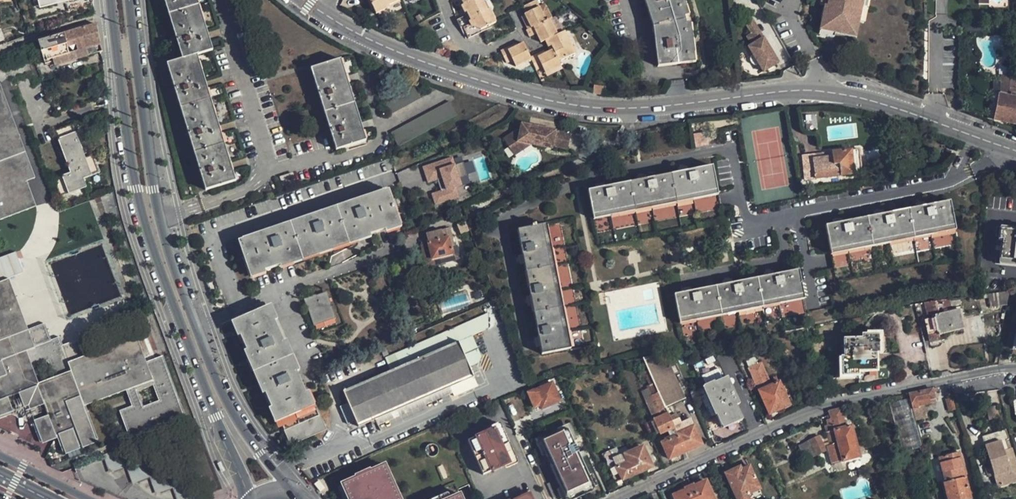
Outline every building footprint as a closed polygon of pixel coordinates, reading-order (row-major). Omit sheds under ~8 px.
[(196,56),(212,50),(197,0),(164,0),(182,60),(166,64),(205,190),(235,181),(196,56)] [(376,13),(390,6),(389,3),(396,0),(370,0),(376,13)] [(488,11),(483,0),(476,0),(466,5),(464,6),(469,16),(459,21),(462,29),(465,28),(470,39),(483,34),(483,31),(497,24),(491,10),(488,11)] [(660,69),(697,64),(691,21),(685,0),(646,0),(654,28),(660,69)] [(817,32),(834,35),(855,39),(858,23),(863,0),(827,0),(825,7),(822,7),(817,32)] [(867,0),(863,0),(858,23),(862,25),(867,0)] [(542,7),(539,1),(526,8),(529,14),(527,15),(533,29),(549,22),(542,7)] [(553,20),(546,6),(542,7),(549,22),(552,20),(553,20)] [(527,15),(522,17),(528,31),(533,29),(527,15)] [(556,28),(552,20),(549,22),(533,29),(528,31),(531,38),(538,35),(542,43),(547,41),(559,35),(556,28)] [(752,20),(745,24),(751,34),(746,37),(751,45),(748,47),(752,55),(758,65),(763,73),(778,64),(763,38),(759,40),(757,36),(761,34),(752,20)] [(103,52),(95,24),(39,41),(46,63),(54,61),(55,65),(103,52)] [(561,26),(556,28),(559,35),(564,33),(561,26)] [(577,55),(566,32),(564,33),(559,35),(547,41),(550,47),(553,46),(555,51),(561,63),(577,55)] [(515,45),(501,51),(502,54),(516,48),(515,45)] [(516,48),(502,54),(507,65),(514,62),(516,68),(532,61),(531,59),(526,45),(516,48)] [(548,75),(563,68),(561,63),(555,51),(552,52),(545,55),(540,57),(539,55),(531,59),(532,61),(537,71),(545,68),(548,75)] [(757,66),(758,65),(752,55),(751,56),(750,58),(750,60),(750,62),(751,63),(752,64),(753,65),(755,66),(757,66)] [(340,59),(310,69),(336,150),(366,141),(340,59)] [(824,67),(830,73),(835,69),(830,62),(824,67)] [(1000,96),(1015,99),(1015,77),(1001,76),(1000,93),(1000,96)] [(412,85),(384,101),(391,114),(420,99),(412,85)] [(35,205),(26,179),(34,176),(0,87),(0,218),(35,205)] [(1000,96),(995,120),(1015,125),(1015,99),(1000,96)] [(391,133),(398,146),(457,115),(449,102),(391,133)] [(867,123),(857,124),(859,140),(869,138),(867,123)] [(73,124),(55,130),(70,172),(53,177),(60,196),(86,187),(83,178),(100,172),(94,154),(85,157),(73,124)] [(568,150),(570,136),(521,128),(520,132),(503,144),(509,152),(518,145),(531,147),(546,150),(546,147),(552,148),(568,150)] [(691,137),(694,149),(707,146),(705,134),(691,137)] [(814,179),(840,176),(853,174),(862,173),(859,149),(850,150),(849,141),(836,143),(837,151),(832,151),(832,157),(811,160),(802,160),(805,180),(814,179)] [(518,145),(509,152),(515,159),(531,147),(518,145)] [(452,157),(423,168),(428,183),(437,179),(441,191),(432,194),(436,205),(459,196),(456,187),(462,185),(460,179),(469,176),(464,161),(455,165),(452,157)] [(588,191),(594,220),(717,195),(712,167),(588,191)] [(292,174),(280,178),(282,186),(295,182),(292,174)] [(370,235),(385,230),(396,226),(384,192),(384,191),(241,239),(242,240),(254,274),(264,271),(280,266),(370,235)] [(949,202),(825,227),(830,250),(954,226),(949,202)] [(465,219),(459,222),(462,231),(469,228),(465,219)] [(542,354),(571,349),(546,225),(517,230),(542,354)] [(450,228),(452,236),(458,235),(456,226),(450,228)] [(428,242),(431,259),(452,255),(452,253),(466,250),(464,242),(460,243),(458,235),(452,236),(450,228),(434,231),(436,240),(428,242)] [(1015,263),(1015,232),(998,230),(997,241),(1001,241),(999,261),(1015,263)] [(452,255),(431,259),(432,265),(468,258),(466,250),(452,253),(452,255)] [(798,271),(674,296),(678,320),(802,295),(798,271)] [(11,411),(6,396),(21,391),(22,393),(37,401),(40,400),(46,416),(32,421),(31,421),(38,441),(56,434),(62,451),(96,439),(83,405),(125,389),(131,405),(118,410),(128,437),(185,416),(161,355),(145,361),(135,337),(84,355),(78,338),(61,344),(58,336),(49,340),(42,323),(26,329),(6,278),(0,281),(0,415),(11,411)] [(335,319),(326,292),(316,296),(316,295),(303,299),(307,311),(308,310),(313,326),(335,319)] [(1006,306),(1009,292),(997,294),(999,307),(1006,306)] [(928,338),(938,336),(948,334),(964,330),(962,320),(960,310),(951,312),(949,301),(923,304),(926,320),(924,320),(928,338)] [(270,310),(236,325),(240,336),(246,350),(265,393),(271,408),(278,422),(280,421),(290,445),(325,430),(315,406),(312,407),(305,393),(296,372),(283,341),(274,321),(270,310)] [(486,313),(383,358),(386,365),(389,370),(459,341),(469,367),(477,363),(480,357),(471,336),(486,330),(486,313)] [(860,317),(847,320),(849,328),(862,325),(860,317)] [(878,334),(860,335),(861,339),(843,340),(843,358),(840,358),(841,378),(858,377),(858,372),(876,371),(875,353),(879,352),(878,334)] [(469,367),(459,341),(389,370),(386,365),(377,369),(379,374),(343,390),(347,402),(338,405),(346,424),(355,420),(358,426),(442,390),(446,399),(477,386),(469,367)] [(644,358),(659,393),(686,452),(702,445),(690,418),(683,421),(680,417),(679,417),(673,404),(680,401),(685,398),(679,385),(671,366),(665,368),(660,355),(644,358)] [(721,428),(741,419),(734,405),(737,404),(724,376),(722,378),(712,356),(692,365),(721,428)] [(769,415),(790,405),(789,404),(786,396),(777,376),(772,378),(774,381),(771,382),(772,385),(769,386),(759,364),(748,369),(769,415)] [(539,388),(538,384),(533,385),(531,386),(534,391),(528,394),(531,401),(537,398),(542,409),(560,401),(551,383),(539,388)] [(935,398),(933,388),(910,392),(911,397),(911,398),(913,403),(914,408),(917,417),(925,415),(923,406),(932,404),(931,399),(935,398)] [(11,411),(26,405),(32,421),(46,416),(40,400),(37,401),(22,393),(21,391),(6,396),(11,411)] [(659,393),(650,397),(652,400),(650,400),(654,410),(658,408),(661,415),(658,417),(653,419),(645,423),(650,435),(659,431),(660,434),(665,432),(670,429),(674,438),(663,443),(670,459),(686,452),(659,393)] [(891,402),(904,452),(924,447),(917,417),(914,408),(913,403),(911,398),(911,397),(891,402)] [(952,398),(945,400),(949,411),(955,410),(952,398)] [(1000,405),(988,408),(994,440),(1006,438),(1000,405)] [(824,427),(827,433),(831,447),(829,447),(835,465),(844,462),(862,456),(852,426),(847,427),(842,412),(840,408),(828,411),(829,414),(832,422),(828,423),(828,426),(824,427)] [(852,426),(847,410),(842,412),(847,427),(852,426)] [(499,427),(468,440),(483,474),(514,460),(499,427)] [(571,455),(561,432),(543,442),(566,493),(587,484),(574,454),(571,455)] [(809,440),(816,455),(825,451),(818,436),(809,440)] [(809,440),(797,446),(804,460),(816,455),(809,440)] [(994,440),(982,443),(985,454),(987,454),(997,451),(995,443),(994,440)] [(995,443),(997,451),(1008,448),(1006,440),(995,443)] [(642,447),(624,455),(626,460),(623,462),(624,465),(617,469),(612,470),(618,483),(622,481),(652,467),(642,447)] [(118,448),(100,455),(107,473),(124,466),(124,465),(118,448)] [(1014,457),(1011,448),(1008,448),(997,451),(987,454),(991,465),(1006,460),(1014,457)] [(965,477),(964,478),(954,480),(953,477),(963,474),(965,474),(960,451),(940,455),(946,483),(943,483),(947,498),(967,498),(971,498),(965,477)] [(1015,481),(1015,478),(1013,469),(1015,468),(1015,463),(1014,457),(1006,460),(991,465),(989,465),(997,487),(1015,481)] [(148,477),(141,459),(124,465),(124,466),(130,484),(147,477),(148,477)] [(749,467),(747,463),(740,467),(726,473),(737,498),(756,498),(762,496),(760,490),(749,467)] [(390,464),(384,466),(386,472),(392,470),(390,464)] [(355,486),(349,489),(353,498),(405,498),(392,470),(386,472),(384,466),(375,470),(374,469),(360,475),(361,476),(352,480),(355,486)] [(165,471),(148,477),(147,477),(154,494),(170,488),(171,488),(171,486),(165,471)] [(171,488),(170,488),(174,498),(191,498),(194,498),(187,480),(171,486),(171,488)] [(352,480),(346,482),(349,489),(355,486),(352,480)] [(706,481),(694,487),(693,485),(686,488),(687,490),(674,496),(676,498),(714,498),(706,481)]
